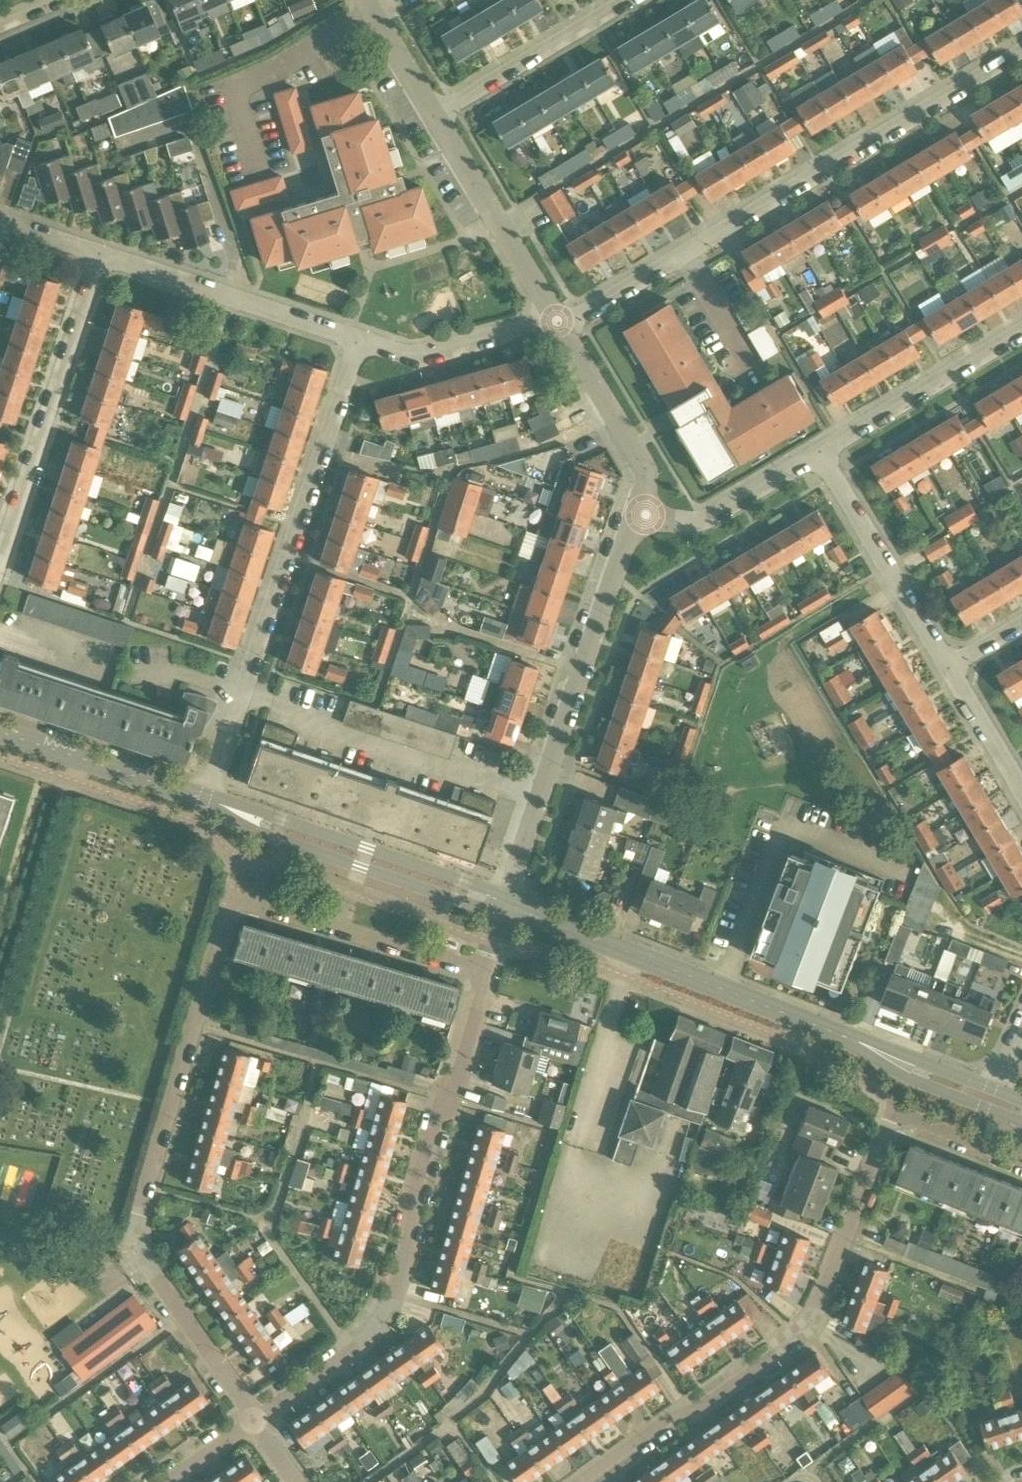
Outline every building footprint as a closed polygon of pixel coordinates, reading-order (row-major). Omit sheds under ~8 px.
[(196,0),(170,0),(178,20),(201,10),(196,0)] [(225,0),(196,0),(201,10),(225,0)] [(288,8),(292,19),(316,9),(312,0),(301,0),(287,6),(288,8)] [(486,10),(501,33),(522,21),(509,0),(503,0),(486,10)] [(522,21),(543,8),(539,0),(509,0),(522,21)] [(698,33),(719,20),(708,0),(698,0),(684,9),(698,33)] [(738,9),(751,1),(757,10),(764,6),(760,0),(732,0),(738,9)] [(823,6),(830,18),(843,10),(837,0),(834,0),(823,6)] [(914,1),(914,0),(893,0),(899,10),(914,1)] [(968,12),(983,37),(1004,24),(989,0),(968,12)] [(1004,24),(1021,13),(1021,7),(1018,0),(989,0),(1004,24)] [(130,11),(122,14),(135,45),(157,35),(161,45),(174,40),(171,32),(164,16),(152,21),(143,1),(128,7),(130,11)] [(486,10),(478,15),(472,6),(459,13),(465,23),(465,22),(479,46),(501,33),(486,10)] [(830,18),(823,6),(810,14),(816,26),(830,18)] [(271,38),(295,24),(292,19),(288,8),(277,15),(280,19),(265,28),(271,38)] [(684,9),(662,21),(677,45),(698,33),(684,9)] [(968,12),(948,24),(962,49),(983,37),(968,12)] [(100,24),(92,27),(103,55),(111,51),(113,54),(135,45),(122,14),(114,18),(112,13),(98,20),(100,24)] [(843,20),(844,21),(848,29),(849,30),(861,22),(855,13),(843,20)] [(662,21),(641,34),(656,58),(677,45),(662,21)] [(465,22),(465,23),(444,35),(458,59),(479,46),(465,22)] [(794,24),(780,32),(787,43),(800,36),(794,24)] [(924,56),(916,44),(904,24),(895,30),(903,44),(881,57),(896,82),(917,69),(913,62),(924,56)] [(927,38),(916,44),(924,56),(934,50),(941,62),(962,49),(948,24),(927,37),(927,38)] [(103,55),(92,27),(82,31),(80,28),(58,37),(74,77),(104,65),(101,56),(103,55)] [(826,30),(814,37),(819,47),(831,40),(831,39),(827,32),(826,30)] [(179,42),(174,31),(171,32),(174,40),(175,43),(179,42)] [(787,43),(780,32),(767,40),(773,51),(787,43)] [(241,39),(246,50),(262,44),(258,33),(241,39)] [(656,58),(641,34),(620,47),(634,71),(656,58)] [(58,37),(34,47),(47,78),(59,73),(65,86),(76,81),(74,77),(58,37)] [(819,47),(814,37),(802,44),(807,54),(819,47)] [(246,50),(241,39),(228,45),(233,56),(246,50)] [(47,78),(34,47),(14,55),(27,87),(47,78)] [(800,61),(794,50),(780,59),(786,69),(800,61)] [(213,64),(209,54),(194,61),(198,70),(213,64)] [(14,55),(0,61),(0,87),(4,96),(16,91),(22,106),(24,106),(28,114),(37,111),(33,101),(27,87),(14,55)] [(896,82),(881,57),(861,69),(875,94),(896,82)] [(580,71),(594,95),(616,82),(601,58),(580,71)] [(733,60),(719,68),(726,80),(740,72),(733,60)] [(726,80),(719,68),(706,76),(713,88),(726,80)] [(116,83),(127,107),(157,93),(146,69),(116,83)] [(861,69),(840,82),(855,106),(875,94),(861,69)] [(580,71),(559,83),(573,107),(594,95),(580,71)] [(797,98),(818,89),(814,79),(792,88),(797,98)] [(745,113),(765,101),(752,80),(733,91),(745,113)] [(855,106),(840,82),(819,94),(834,119),(855,106)] [(573,107),(559,83),(537,96),(552,120),(552,119),(556,126),(566,120),(562,113),(573,107)] [(192,110),(183,84),(182,84),(170,90),(178,115),(191,110),(192,110)] [(677,94),(684,105),(697,97),(690,86),(677,94)] [(312,147),(294,87),(274,93),(292,153),(312,147)] [(1014,89),(994,101),(1009,126),(1021,118),(1021,101),(1014,89)] [(178,115),(170,90),(157,95),(166,119),(178,115)] [(252,218),(265,263),(294,254),(297,264),(356,245),(355,241),(370,237),(373,247),(432,228),(419,185),(404,190),(399,174),(393,176),(375,117),(365,120),(356,92),(312,105),(338,192),(252,218)] [(709,100),(715,109),(727,102),(721,92),(709,100)] [(684,105),(677,94),(663,102),(670,113),(684,105)] [(802,113),(792,120),(798,131),(809,124),(813,131),(834,119),(819,94),(798,107),(802,113)] [(166,119),(157,95),(145,101),(153,124),(166,119)] [(537,96),(516,108),(530,132),(552,120),(537,96)] [(95,98),(85,103),(91,117),(101,112),(95,98)] [(666,115),(656,98),(645,105),(655,122),(666,115)] [(38,99),(33,101),(37,111),(42,108),(38,99)] [(715,109),(709,100),(697,107),(703,116),(715,109)] [(153,124),(145,101),(132,106),(140,128),(153,124)] [(980,126),(970,132),(977,144),(988,138),(988,139),(1009,126),(994,101),(973,114),(980,126)] [(81,121),(91,117),(85,103),(75,107),(81,121)] [(140,128),(132,106),(120,112),(127,132),(140,128)] [(530,132),(516,108),(495,121),(509,145),(530,132)] [(38,119),(43,131),(64,122),(59,110),(38,119)] [(120,112),(107,117),(114,137),(127,132),(120,112)] [(696,124),(689,114),(675,122),(681,133),(696,124)] [(792,120),(781,126),(781,125),(759,137),(774,162),(795,149),(788,137),(798,131),(792,120)] [(629,122),(615,131),(622,142),(636,133),(629,122)] [(94,139),(109,134),(105,123),(90,128),(94,139)] [(622,142),(615,131),(602,139),(609,150),(622,142)] [(970,132),(960,138),(956,131),(934,144),(949,169),(971,157),(967,151),(977,144),(970,132)] [(553,150),(542,132),(535,136),(546,154),(553,150)] [(759,137),(749,143),(743,132),(732,138),(739,149),(738,150),(753,174),(774,162),(759,137)] [(692,158),(678,134),(669,140),(683,163),(692,158)] [(14,144),(6,166),(21,172),(31,142),(16,136),(14,144)] [(165,143),(169,157),(192,149),(189,139),(185,137),(165,143)] [(2,176),(6,166),(14,144),(13,144),(5,141),(1,143),(0,141),(0,175),(2,176)] [(949,169),(934,144),(914,156),(929,181),(949,169)] [(573,156),(580,167),(593,159),(586,148),(573,156)] [(619,167),(631,160),(625,150),(614,157),(619,167)] [(738,150),(718,162),(733,187),(753,174),(738,150)] [(75,170),(70,154),(38,163),(36,170),(46,203),(69,196),(63,174),(75,171),(75,170)] [(129,154),(121,157),(124,167),(133,164),(129,154)] [(552,168),(559,180),(580,167),(573,156),(560,164),(561,166),(553,170),(552,168)] [(914,156),(893,169),(908,194),(929,181),(914,156)] [(733,187),(718,162),(697,175),(687,182),(694,193),(704,187),(712,199),(733,187)] [(1001,175),(1009,190),(1021,182),(1021,162),(1001,175)] [(75,171),(63,174),(69,196),(74,212),(97,205),(91,184),(102,180),(102,179),(97,163),(75,170),(75,171)] [(584,175),(590,184),(602,177),(596,167),(584,175)] [(559,180),(552,168),(538,177),(545,188),(559,180)] [(893,169),(873,181),(888,206),(908,194),(893,169)] [(102,180),(91,184),(97,205),(101,221),(124,214),(125,214),(118,193),(130,189),(125,173),(102,179),(102,180)] [(281,175),(230,191),(237,211),(287,195),(281,175)] [(590,184),(584,175),(573,182),(578,192),(590,184)] [(856,201),(846,207),(853,219),(863,213),(867,219),(888,206),(873,181),(852,194),(856,201)] [(130,189),(118,193),(125,214),(124,214),(129,230),(151,223),(152,223),(145,202),(158,198),(152,182),(130,189)] [(673,182),(652,194),(666,219),(688,207),(683,200),(694,193),(687,182),(676,188),(673,182)] [(541,200),(548,212),(568,200),(561,188),(541,200)] [(158,198),(145,202),(152,223),(151,223),(157,239),(179,232),(180,232),(173,211),(185,207),(185,206),(180,190),(158,198)] [(992,201),(987,193),(974,200),(979,208),(992,201)] [(652,194),(631,207),(646,231),(666,219),(652,194)] [(185,207),(173,211),(180,232),(179,232),(184,249),(208,241),(202,222),(213,218),(208,200),(185,206),(185,207)] [(555,224),(575,212),(568,200),(548,212),(555,224)] [(846,207),(835,213),(828,201),(807,213),(821,238),(843,226),(842,225),(853,219),(846,207)] [(970,202),(958,209),(963,219),(975,211),(970,202)] [(999,209),(1006,222),(1016,216),(1009,203),(999,209)] [(631,207),(610,219),(625,244),(646,231),(631,207)] [(807,213),(786,226),(801,250),(821,238),(807,213)] [(610,219),(590,231),(605,256),(625,244),(610,219)] [(968,227),(974,237),(986,229),(981,220),(968,227)] [(937,240),(949,233),(944,225),(932,232),(937,240)] [(786,226),(766,238),(780,263),(801,250),(786,226)] [(605,256),(590,231),(569,244),(584,269),(605,256)] [(937,240),(932,232),(920,240),(924,247),(937,240)] [(954,241),(949,233),(937,240),(942,248),(954,241)] [(753,264),(743,270),(755,290),(765,284),(773,280),(786,272),(780,263),(766,238),(744,251),(753,264)] [(937,240),(924,247),(929,256),(942,248),(937,240)] [(1008,268),(1021,290),(1021,259),(1008,268)] [(20,270),(2,264),(0,269),(0,277),(15,282),(16,282),(27,285),(23,297),(51,306),(58,283),(30,274),(20,270)] [(987,280),(1003,305),(1021,293),(1021,290),(1008,268),(987,280)] [(773,280),(765,284),(773,298),(781,293),(773,280)] [(1003,305),(987,280),(967,292),(982,317),(1003,305)] [(880,296),(872,283),(859,291),(867,304),(880,296)] [(832,302),(845,294),(840,286),(827,294),(832,302)] [(982,317),(967,292),(946,304),(961,330),(982,317)] [(832,302),(827,294),(815,301),(820,309),(832,302)] [(845,294),(832,302),(837,310),(850,302),(845,294)] [(51,306),(23,297),(15,320),(43,329),(51,306)] [(645,318),(640,320),(626,329),(672,406),(667,409),(704,470),(718,462),(724,472),(815,417),(800,392),(804,389),(793,370),(733,407),(667,298),(642,313),(645,318)] [(117,302),(109,325),(137,334),(141,323),(159,329),(163,317),(144,311),(117,302)] [(837,310),(832,302),(820,309),(824,318),(837,310)] [(863,314),(856,302),(847,307),(854,319),(863,314)] [(926,319),(916,325),(923,337),(933,331),(940,342),(961,330),(946,304),(925,317),(926,319)] [(784,311),(774,317),(780,328),(790,322),(784,311)] [(812,316),(801,323),(807,333),(818,326),(812,316)] [(43,329),(15,320),(8,318),(6,327),(12,329),(8,343),(36,352),(43,329)] [(765,323),(764,323),(748,333),(764,360),(780,350),(765,323)] [(109,325),(102,348),(129,357),(137,334),(109,325)] [(905,330),(884,342),(899,367),(920,354),(913,343),(923,337),(916,325),(906,331),(905,330)] [(253,359),(256,349),(237,342),(234,352),(253,359)] [(899,367),(884,342),(863,354),(878,379),(899,367)] [(36,352),(8,343),(0,366),(28,375),(36,352)] [(102,348),(94,371),(122,380),(129,357),(102,348)] [(817,351),(816,352),(798,362),(812,385),(822,379),(816,369),(824,364),(817,351)] [(187,370),(201,374),(207,356),(194,352),(187,370)] [(878,379),(863,354),(843,367),(858,391),(878,379)] [(524,357),(498,365),(505,392),(519,389),(522,397),(533,394),(530,386),(532,385),(524,357)] [(297,361),(297,363),(283,358),(279,369),(293,374),(289,385),(317,394),(325,370),(297,361)] [(245,382),(249,371),(231,365),(227,376),(245,382)] [(505,392),(498,365),(475,371),(483,399),(505,392)] [(0,366),(0,367),(0,391),(21,398),(28,375),(0,366)] [(843,367),(822,379),(837,404),(858,391),(843,367)] [(208,383),(218,386),(223,373),(212,369),(208,383)] [(94,371),(87,394),(115,403),(122,380),(94,371)] [(475,371),(449,378),(457,406),(483,399),(475,371)] [(1018,377),(998,390),(1013,415),(1021,409),(1021,383),(1018,377)] [(457,406),(449,378),(423,386),(431,413),(457,406)] [(183,381),(178,398),(191,402),(197,385),(183,381)] [(218,386),(208,383),(203,396),(214,400),(218,386)] [(289,385),(282,407),(309,416),(317,394),(289,385)] [(423,386),(397,393),(405,420),(431,413),(423,386)] [(984,415),(974,421),(981,432),(991,426),(992,427),(1013,415),(998,390),(977,402),(984,415)] [(0,391),(0,419),(1,417),(13,421),(21,398),(0,391)] [(405,420),(397,393),(374,400),(382,427),(405,420)] [(115,403),(87,394),(79,417),(91,421),(87,432),(102,437),(106,426),(107,426),(115,403)] [(221,396),(216,410),(237,416),(241,417),(245,403),(221,396)] [(532,431),(554,421),(543,397),(534,401),(538,413),(527,419),(532,431)] [(191,402),(178,398),(172,415),(185,419),(191,402)] [(309,416),(282,407),(274,430),(302,439),(309,416)] [(237,416),(216,410),(212,423),(233,429),(237,416)] [(192,428),(203,432),(208,419),(197,415),(192,428)] [(957,415),(935,427),(950,451),(971,439),(981,432),(974,421),(964,427),(957,415)] [(554,421),(532,431),(537,442),(559,433),(554,421)] [(176,438),(179,428),(167,424),(164,434),(176,438)] [(935,427),(915,440),(929,464),(950,451),(935,427)] [(203,432),(192,428),(188,442),(199,445),(203,432)] [(274,430),(267,453),(294,462),(302,439),(274,430)] [(72,440),(64,463),(92,472),(99,449),(99,448),(102,437),(87,432),(83,443),(72,440)] [(516,436),(495,442),(499,455),(520,449),(516,436)] [(358,453),(389,460),(395,443),(385,439),(383,446),(363,439),(358,453)] [(915,440),(894,452),(909,476),(929,464),(915,440)] [(499,455),(495,442),(489,444),(486,445),(489,458),(499,455)] [(205,446),(202,456),(210,459),(214,448),(205,446)] [(452,447),(441,450),(445,463),(456,460),(452,447)] [(445,463),(441,450),(432,452),(436,466),(445,463)] [(909,476),(894,452),(873,465),(887,489),(909,476)] [(267,453),(259,476),(287,485),(294,462),(267,453)] [(528,476),(523,457),(497,464),(528,476)] [(64,463),(57,486),(84,495),(92,472),(64,463)] [(574,464),(566,488),(593,497),(601,473),(574,464)] [(342,492),(369,501),(373,489),(385,493),(389,482),(350,469),(342,492)] [(481,486),(484,476),(471,472),(468,481),(481,486)] [(1007,485),(1001,475),(983,485),(989,495),(1007,485)] [(287,485),(259,476),(252,499),(249,511),(262,515),(266,503),(279,508),(287,485)] [(443,502),(472,512),(481,486),(468,481),(451,476),(443,502)] [(402,499),(406,486),(389,481),(389,482),(385,493),(384,494),(402,499)] [(593,497),(566,488),(555,484),(550,500),(561,504),(558,512),(584,520),(591,498),(593,499),(593,497)] [(57,486),(49,509),(77,518),(84,495),(57,486)] [(369,501),(342,492),(334,515),(361,524),(369,501)] [(900,512),(910,506),(903,494),(893,500),(900,512)] [(140,513),(153,517),(159,500),(145,496),(140,513)] [(168,502),(162,521),(176,525),(182,507),(168,502)] [(472,512),(443,502),(435,527),(465,536),(472,512)] [(969,502),(957,510),(962,518),(975,510),(969,502)] [(584,520),(558,512),(547,508),(539,534),(550,537),(577,547),(585,522),(583,522),(584,520)] [(77,518),(49,509),(42,532),(70,541),(77,518)] [(796,522),(811,546),(832,533),(817,509),(796,522)] [(962,518),(957,510),(944,517),(949,526),(962,518)] [(980,518),(975,510),(962,518),(967,526),(980,518)] [(262,515),(249,511),(245,522),(244,522),(236,545),(264,554),(271,531),(258,527),(262,515)] [(153,517),(140,513),(134,530),(147,534),(153,517)] [(361,524),(334,515),(327,538),(354,547),(361,524)] [(967,526),(962,518),(949,526),(954,534),(967,526)] [(155,543),(165,547),(179,551),(181,546),(174,544),(174,543),(179,526),(176,525),(162,521),(159,530),(155,543)] [(811,546),(796,522),(776,534),(790,558),(811,546)] [(410,539),(423,543),(428,527),(416,523),(410,539)] [(465,536),(435,527),(436,527),(434,536),(459,545),(462,536),(464,537),(465,536)] [(70,541),(42,532),(34,555),(62,564),(70,541)] [(790,558),(776,534),(755,546),(770,571),(790,558)] [(264,554),(236,545),(207,535),(199,558),(228,568),(256,577),(264,554)] [(931,561),(952,549),(944,535),(923,547),(931,561)] [(550,537),(546,548),(536,545),(532,559),(542,562),(567,570),(575,547),(577,548),(577,547),(550,537)] [(354,547),(327,538),(319,561),(346,570),(347,569),(376,579),(379,568),(362,563),(366,551),(354,547)] [(423,543),(410,539),(404,556),(417,561),(423,543)] [(165,547),(155,543),(150,557),(161,560),(165,547)] [(837,564),(847,558),(839,544),(829,550),(837,564)] [(755,546),(734,559),(749,583),(770,571),(755,546)] [(129,547),(125,558),(138,562),(142,551),(129,547)] [(429,553),(420,579),(434,583),(442,558),(429,553)] [(62,564),(34,555),(27,578),(66,591),(70,580),(58,576),(62,564)] [(195,579),(200,564),(177,556),(172,572),(195,579)] [(138,562),(125,558),(119,575),(132,580),(138,562)] [(749,583),(734,559),(714,571),(728,595),(749,583)] [(1015,560),(994,572),(1009,597),(1021,589),(1021,572),(1015,560)] [(542,562),(533,587),(561,596),(569,572),(567,571),(567,570),(542,562)] [(228,568),(221,591),(249,600),(256,577),(228,568)] [(974,584),(962,591),(948,569),(938,575),(945,587),(946,586),(967,622),(988,609),(974,584)] [(309,594),(335,603),(339,591),(351,595),(369,600),(372,590),(355,584),(343,580),(316,571),(309,594)] [(714,571),(693,583),(708,608),(728,595),(714,571)] [(994,572),(974,584),(988,609),(1009,597),(994,572)] [(183,591),(187,580),(168,574),(164,585),(183,591)] [(144,576),(139,589),(150,593),(155,579),(144,576)] [(83,597),(88,584),(70,578),(70,580),(66,591),(83,597)] [(434,583),(420,579),(413,600),(431,616),(440,606),(430,596),(434,583)] [(561,596),(533,587),(519,582),(510,609),(552,623),(552,621),(551,620),(559,596),(560,597),(561,596)] [(675,602),(664,615),(676,625),(684,616),(687,620),(708,608),(693,583),(672,596),(675,602)] [(812,595),(818,605),(832,596),(826,586),(812,595)] [(249,600),(221,591),(215,588),(211,599),(217,601),(214,613),(241,622),(249,600)] [(32,616),(39,596),(28,592),(21,612),(32,616)] [(335,603),(309,594),(301,617),(328,626),(335,603)] [(818,605),(812,595),(798,603),(804,613),(818,605)] [(49,599),(39,596),(32,616),(42,620),(49,599)] [(59,603),(49,599),(42,620),(53,623),(59,603)] [(59,603),(53,623),(63,626),(70,606),(59,603)] [(70,606),(63,626),(73,630),(80,610),(70,606)] [(552,623),(510,609),(501,638),(536,650),(538,644),(544,646),(552,623)] [(80,610),(73,630),(84,633),(90,613),(80,610)] [(852,625),(841,631),(825,640),(832,652),(848,642),(847,642),(858,635),(865,646),(889,631),(876,610),(852,625)] [(771,619),(772,619),(777,629),(791,621),(785,611),(771,619)] [(101,617),(90,613),(84,633),(94,637),(101,617)] [(241,622),(214,613),(206,637),(234,646),(241,622)] [(644,626),(636,649),(663,658),(671,635),(669,634),(676,625),(664,615),(652,629),(644,626)] [(101,617),(94,637),(105,640),(111,620),(101,617)] [(301,617),(294,640),(320,649),(328,626),(301,617)] [(484,617),(479,631),(501,638),(505,624),(484,617)] [(181,630),(194,634),(198,623),(185,619),(181,630)] [(777,629),(772,619),(757,628),(762,638),(777,629)] [(122,623),(111,620),(105,640),(115,644),(122,623)] [(819,631),(824,639),(843,628),(838,620),(819,631)] [(122,623),(115,644),(126,647),(132,627),(122,623)] [(329,624),(325,645),(336,648),(340,626),(329,624)] [(405,624),(397,649),(411,654),(416,638),(428,639),(429,625),(405,624)] [(382,625),(376,642),(389,646),(394,629),(382,625)] [(901,652),(889,631),(865,646),(877,667),(901,652)] [(730,644),(736,654),(750,645),(744,636),(730,644)] [(320,649),(294,640),(286,663),(313,672),(320,649)] [(389,646),(376,642),(371,659),(383,663),(389,646)] [(411,654),(397,649),(389,676),(423,686),(427,672),(407,666),(411,654)] [(663,658),(636,649),(629,672),(655,681),(663,658)] [(901,652),(877,667),(889,687),(914,673),(901,652)] [(0,658),(0,701),(183,761),(194,727),(199,729),(206,709),(208,705),(189,694),(182,715),(181,715),(179,721),(14,667),(17,658),(2,653),(0,658)] [(742,661),(747,670),(760,662),(755,653),(742,661)] [(501,683),(528,693),(536,668),(509,659),(501,683)] [(711,671),(715,661),(707,659),(704,669),(711,671)] [(1019,661),(998,674),(1013,698),(1021,693),(1021,665),(1019,661)] [(324,677),(341,683),(345,669),(328,664),(324,677)] [(473,670),(466,696),(482,701),(489,675),(473,670)] [(629,672),(621,695),(648,704),(655,681),(629,672)] [(926,693),(914,673),(889,687),(902,708),(926,693)] [(830,694),(845,685),(838,674),(823,682),(830,694)] [(701,679),(696,694),(707,698),(712,683),(701,679)] [(528,693),(501,683),(490,680),(482,706),(492,710),(519,719),(520,716),(519,716),(526,692),(528,693)] [(845,685),(830,694),(837,707),(853,697),(845,685)] [(926,693),(902,708),(914,728),(938,714),(926,693)] [(707,698),(696,694),(690,710),(702,713),(707,698)] [(621,695),(613,717),(640,726),(648,704),(621,695)] [(349,699),(345,711),(369,719),(373,707),(349,699)] [(373,707),(369,719),(365,731),(377,735),(385,711),(373,707)] [(437,714),(432,726),(455,734),(458,724),(471,728),(475,718),(461,713),(460,717),(438,710),(437,714)] [(485,719),(481,732),(484,733),(512,742),(519,719),(492,710),(489,721),(485,719)] [(369,719),(345,711),(341,723),(365,731),(369,719)] [(397,714),(385,711),(377,735),(389,739),(397,714)] [(408,718),(406,718),(397,714),(389,739),(400,743),(408,718)] [(938,714),(914,728),(927,749),(933,760),(947,751),(940,741),(951,735),(938,714)] [(855,735),(870,727),(863,715),(847,724),(855,735)] [(606,739),(606,740),(632,749),(640,726),(613,717),(606,739)] [(408,718),(400,743),(424,751),(428,739),(432,726),(408,718)] [(442,849),(475,861),(489,819),(495,800),(463,790),(456,808),(455,808),(425,798),(422,797),(396,788),(398,782),(391,780),(384,778),(382,784),(356,775),(324,764),(291,753),(298,733),(266,722),(264,722),(259,740),(258,742),(251,763),(244,783),(277,794),(290,798),(310,805),(342,815),(369,824),(368,826),(375,828),(382,830),(382,829),(409,838),(442,849)] [(680,740),(691,743),(696,728),(685,725),(680,740)] [(432,726),(428,739),(452,747),(456,734),(455,734),(432,726)] [(877,739),(870,727),(855,735),(862,747),(877,739)] [(428,739),(424,751),(448,759),(452,747),(428,739)] [(632,749),(606,740),(598,764),(624,772),(632,749)] [(691,743),(680,740),(675,755),(686,759),(691,743)] [(947,751),(933,760),(939,770),(952,791),(976,777),(963,756),(953,762),(947,751)] [(664,781),(677,785),(683,766),(671,762),(664,781)] [(876,769),(885,784),(896,777),(887,762),(876,769)] [(976,777),(952,791),(964,812),(988,797),(976,777)] [(619,799),(638,806),(636,813),(669,826),(676,805),(624,786),(619,799)] [(1,812),(7,814),(13,797),(0,792),(0,816),(1,812)] [(587,797),(579,820),(610,830),(614,819),(624,823),(628,811),(587,797)] [(1001,818),(988,797),(964,812),(976,832),(1001,818)] [(1013,838),(1001,818),(976,832),(989,853),(1013,838)] [(917,840),(932,831),(925,819),(910,828),(917,840)] [(610,830),(579,820),(572,842),(602,853),(610,830)] [(932,831),(917,840),(924,852),(939,843),(932,831)] [(645,864),(646,862),(652,845),(652,844),(628,836),(624,847),(626,848),(623,855),(627,857),(627,858),(645,864)] [(989,853),(1001,874),(1021,861),(1021,854),(1013,838),(989,853)] [(602,853),(572,842),(564,867),(594,877),(602,853)] [(646,862),(659,867),(665,850),(652,845),(646,862)] [(793,845),(751,953),(842,988),(884,880),(793,845)] [(942,881),(957,872),(950,860),(935,869),(942,881)] [(1001,874),(1014,895),(1021,890),(1021,861),(1001,874)] [(646,862),(645,864),(635,891),(647,895),(641,911),(665,920),(677,888),(663,883),(666,874),(657,871),(659,867),(646,862)] [(913,889),(935,898),(940,886),(925,862),(924,862),(913,889)] [(616,872),(612,883),(628,888),(632,877),(616,872)] [(957,872),(942,881),(949,893),(964,884),(957,872)] [(677,888),(665,920),(690,929),(696,914),(706,918),(717,890),(704,885),(700,897),(677,888)] [(935,898),(913,889),(908,900),(931,909),(935,898)] [(996,890),(980,900),(987,912),(1003,902),(996,890)] [(931,909),(908,900),(904,911),(927,920),(931,909)] [(927,920),(904,911),(899,923),(912,928),(923,932),(924,927),(927,920)] [(286,970),(295,939),(241,923),(232,954),(286,970)] [(957,954),(962,942),(952,938),(948,950),(957,954)] [(349,955),(295,939),(286,970),(340,986),(349,955)] [(972,945),(962,942),(957,954),(967,958),(972,945)] [(890,945),(884,959),(897,965),(898,962),(903,950),(890,945)] [(1008,959),(988,952),(983,964),(1004,972),(1008,959)] [(349,955),(340,986),(394,1001),(403,971),(349,955)] [(893,973),(882,1003),(905,1011),(917,982),(906,978),(910,967),(898,962),(897,965),(894,973),(893,973)] [(457,987),(403,971),(394,1001),(448,1017),(457,987)] [(930,987),(917,982),(905,1011),(921,1017),(919,1020),(930,1024),(947,981),(934,976),(930,987)] [(947,981),(930,1024),(940,1028),(941,1026),(959,1033),(970,1002),(955,996),(959,986),(947,981)] [(980,1006),(970,1002),(959,1033),(980,1041),(995,1001),(983,996),(980,1006)] [(539,1011),(531,1037),(530,1040),(550,1047),(547,1056),(564,1061),(578,1065),(585,1043),(574,1039),(579,1023),(539,1011)] [(632,1100),(630,1099),(618,1134),(620,1135),(612,1158),(629,1164),(637,1140),(651,1145),(663,1111),(699,1124),(721,1054),(714,1051),(721,1030),(675,1015),(669,1035),(668,1037),(670,1037),(666,1047),(656,1044),(652,1054),(646,1051),(646,1052),(663,1062),(652,1094),(637,1089),(638,1086),(636,1086),(632,1100)] [(232,1021),(228,1032),(249,1038),(252,1027),(232,1021)] [(322,1026),(316,1024),(308,1027),(305,1040),(317,1043),(322,1026)] [(265,1043),(268,1032),(257,1028),(254,1040),(265,1043)] [(502,1042),(496,1061),(542,1075),(547,1056),(550,1047),(530,1040),(531,1037),(525,1035),(521,1047),(502,1042)] [(731,1075),(756,1085),(769,1050),(731,1035),(724,1055),(737,1060),(734,1070),(724,1066),(721,1074),(731,1077),(731,1075)] [(375,1055),(378,1044),(367,1041),(364,1053),(375,1055)] [(216,1075),(241,1083),(246,1064),(267,1070),(269,1061),(224,1048),(216,1075)] [(411,1069),(413,1059),(403,1056),(400,1066),(411,1069)] [(542,1075),(496,1061),(490,1083),(503,1087),(536,1097),(543,1076),(542,1076),(542,1075)] [(386,1065),(376,1062),(373,1074),(411,1085),(415,1070),(411,1069),(400,1066),(387,1062),(386,1065)] [(216,1075),(208,1102),(233,1110),(241,1112),(244,1103),(236,1100),(241,1083),(216,1075)] [(731,1075),(731,1077),(726,1090),(716,1086),(713,1094),(747,1107),(756,1085),(731,1075)] [(369,1094),(372,1082),(354,1077),(354,1079),(348,1077),(345,1087),(351,1089),(367,1093),(369,1094)] [(547,1094),(568,1100),(572,1082),(551,1077),(547,1094)] [(367,1093),(363,1109),(366,1109),(363,1119),(372,1121),(397,1129),(405,1101),(386,1095),(389,1087),(372,1082),(369,1094),(367,1093)] [(497,1110),(501,1096),(486,1092),(482,1106),(497,1110)] [(746,1111),(747,1107),(713,1094),(710,1102),(720,1105),(714,1121),(738,1131),(746,1111)] [(338,1111),(351,1115),(363,1119),(366,1109),(363,1109),(353,1106),(320,1096),(317,1105),(338,1111)] [(543,1098),(536,1121),(558,1128),(565,1104),(543,1098)] [(208,1102),(200,1129),(225,1136),(233,1110),(208,1102)] [(244,1103),(241,1112),(254,1116),(254,1114),(264,1117),(268,1105),(258,1102),(256,1107),(244,1103)] [(798,1131),(794,1140),(820,1150),(824,1141),(834,1145),(844,1119),(807,1104),(797,1130),(798,1131)] [(251,1125),(254,1116),(241,1112),(238,1121),(251,1125)] [(357,1127),(360,1128),(363,1119),(351,1115),(348,1124),(357,1127)] [(363,1119),(360,1128),(369,1131),(364,1149),(389,1156),(397,1129),(372,1121),(363,1119)] [(478,1122),(470,1150),(496,1158),(504,1161),(507,1151),(499,1149),(504,1130),(478,1122)] [(995,1126),(987,1123),(983,1135),(990,1138),(995,1126)] [(698,1146),(729,1157),(735,1141),(705,1128),(698,1146)] [(200,1129),(192,1156),(195,1157),(217,1163),(226,1166),(237,1169),(256,1175),(258,1168),(251,1166),(252,1163),(231,1157),(233,1150),(222,1146),(225,1136),(200,1129)] [(683,1148),(692,1150),(694,1144),(695,1139),(686,1137),(683,1148)] [(820,1150),(794,1140),(789,1154),(797,1157),(789,1177),(825,1191),(835,1167),(816,1160),(820,1150)] [(950,1197),(963,1165),(910,1144),(897,1176),(950,1197)] [(717,1177),(725,1157),(697,1146),(689,1166),(717,1177)] [(350,1164),(347,1173),(356,1176),(381,1183),(389,1156),(364,1149),(358,1167),(350,1164)] [(470,1150),(462,1178),(488,1186),(496,1158),(470,1150)] [(507,1151),(504,1161),(516,1164),(519,1155),(507,1151)] [(192,1156),(183,1183),(209,1191),(214,1172),(217,1163),(195,1157),(192,1156)] [(328,1157),(326,1164),(333,1167),(335,1159),(328,1157)] [(288,1187),(302,1191),(310,1165),(297,1160),(288,1187)] [(337,1161),(335,1170),(347,1173),(350,1164),(337,1161)] [(516,1164),(504,1161),(501,1170),(513,1173),(516,1164)] [(1015,1185),(963,1165),(950,1197),(1002,1217),(1015,1185)] [(223,1175),(234,1178),(237,1169),(226,1166),(223,1175)] [(332,1179),(341,1181),(344,1182),(347,1173),(335,1170),(325,1167),(322,1176),(332,1179)] [(341,1181),(339,1189),(351,1192),(347,1203),(373,1211),(381,1183),(356,1176),(347,1173),(344,1182),(341,1181)] [(789,1177),(781,1198),(773,1194),(768,1208),(773,1210),(794,1218),(798,1209),(816,1216),(825,1191),(789,1177)] [(462,1178),(453,1205),(479,1213),(488,1186),(462,1178)] [(775,1185),(756,1178),(749,1196),(753,1197),(768,1203),(775,1185)] [(1015,1185),(1002,1217),(1021,1225),(1021,1188),(1015,1185)] [(342,1221),(339,1230),(365,1238),(373,1211),(347,1203),(342,1221)] [(479,1213),(453,1205),(445,1232),(471,1240),(479,1213)] [(750,1205),(745,1218),(767,1226),(771,1213),(750,1205)] [(491,1206),(488,1215),(500,1219),(503,1210),(491,1206)] [(214,1214),(202,1210),(199,1219),(212,1223),(214,1214)] [(321,1215),(318,1224),(329,1227),(331,1218),(321,1215)] [(500,1219),(488,1215),(485,1224),(497,1228),(500,1219)] [(305,1230),(308,1221),(291,1216),(288,1225),(305,1230)] [(906,1231),(905,1223),(898,1220),(891,1225),(892,1234),(900,1237),(906,1231)] [(178,1227),(188,1241),(176,1249),(192,1273),(214,1258),(197,1234),(196,1235),(187,1221),(178,1227)] [(326,1236),(329,1227),(318,1224),(316,1233),(326,1236)] [(773,1256),(798,1266),(808,1238),(783,1229),(782,1232),(773,1256)] [(360,1253),(365,1238),(339,1230),(337,1240),(331,1258),(356,1266),(360,1253)] [(471,1240),(445,1232),(437,1260),(463,1268),(471,1240)] [(903,1254),(908,1243),(887,1235),(883,1245),(903,1254)] [(512,1250),(515,1239),(508,1237),(505,1248),(512,1250)] [(752,1248),(764,1253),(768,1244),(755,1239),(752,1248)] [(272,1248),(266,1240),(257,1246),(263,1254),(272,1248)] [(909,1240),(908,1243),(903,1254),(903,1255),(924,1263),(930,1248),(909,1240)] [(764,1253),(752,1248),(748,1257),(761,1262),(761,1263),(763,1267),(767,1271),(762,1283),(773,1287),(787,1293),(798,1266),(773,1256),(772,1256),(764,1253)] [(982,1268),(930,1248),(924,1263),(976,1284),(982,1268)] [(230,1281),(214,1258),(192,1273),(208,1296),(230,1281)] [(237,1275),(247,1268),(242,1260),(232,1267),(237,1275)] [(463,1268),(437,1260),(429,1288),(455,1296),(463,1268)] [(474,1260),(471,1270),(483,1274),(486,1264),(474,1260)] [(866,1261),(854,1291),(877,1299),(882,1287),(888,1269),(866,1261)] [(247,1268),(237,1275),(243,1283),(253,1276),(247,1268)] [(976,1284),(986,1288),(997,1292),(1003,1277),(982,1268),(976,1284)] [(471,1270),(469,1279),(481,1282),(480,1283),(492,1287),(495,1277),(483,1274),(471,1270)] [(246,1304),(230,1281),(208,1296),(224,1319),(246,1304)] [(960,1300),(964,1289),(943,1281),(939,1292),(960,1300)] [(521,1285),(515,1305),(538,1312),(544,1292),(521,1285)] [(997,1292),(986,1288),(983,1296),(995,1301),(997,1292)] [(854,1291),(842,1322),(865,1330),(877,1299),(854,1291)] [(707,1293),(700,1299),(707,1310),(715,1304),(707,1293)] [(133,1294),(60,1350),(82,1379),(155,1324),(133,1294)] [(891,1295),(887,1304),(896,1307),(900,1298),(891,1295)] [(707,1310),(700,1299),(692,1304),(700,1315),(707,1310)] [(720,1311),(715,1304),(707,1310),(712,1317),(727,1338),(751,1322),(736,1300),(720,1311)] [(271,1320),(276,1328),(285,1321),(287,1320),(291,1325),(310,1311),(303,1302),(282,1317),(280,1314),(271,1320)] [(246,1304),(224,1319),(241,1342),(262,1326),(246,1304)] [(884,1312),(887,1314),(893,1316),(892,1317),(907,1323),(911,1313),(896,1307),(887,1304),(884,1312)] [(274,1306),(265,1312),(271,1320),(280,1314),(274,1306)] [(562,1324),(557,1317),(544,1325),(549,1332),(562,1324)] [(727,1338),(712,1317),(689,1333),(704,1355),(727,1338)] [(262,1326),(241,1342),(257,1365),(260,1363),(279,1350),(267,1334),(276,1328),(271,1320),(269,1322),(262,1326)] [(428,1325),(404,1342),(410,1351),(419,1363),(424,1370),(432,1365),(427,1357),(443,1346),(431,1330),(428,1325)] [(653,1335),(660,1345),(668,1339),(661,1329),(653,1335)] [(619,1341),(634,1362),(638,1359),(647,1353),(632,1332),(619,1341)] [(704,1355),(689,1333),(665,1350),(667,1352),(680,1372),(704,1355)] [(882,1343),(861,1333),(855,1344),(876,1354),(882,1343)] [(507,1347),(502,1334),(494,1337),(499,1350),(507,1347)] [(404,1342),(381,1358),(396,1380),(418,1364),(419,1363),(410,1351),(404,1342)] [(643,1366),(631,1374),(609,1343),(597,1352),(619,1382),(634,1404),(658,1387),(643,1366)] [(819,1392),(813,1384),(830,1372),(816,1353),(790,1371),(803,1391),(816,1409),(826,1424),(833,1419),(817,1394),(819,1392)] [(381,1358),(357,1375),(372,1396),(396,1380),(381,1358)] [(995,1382),(990,1363),(975,1368),(981,1387),(995,1382)] [(432,1365),(424,1370),(432,1381),(439,1376),(432,1365)] [(598,1373),(606,1384),(613,1378),(605,1368),(598,1373)] [(916,1389),(902,1368),(892,1375),(906,1396),(916,1389)] [(424,1370),(417,1376),(424,1387),(432,1381),(424,1370)] [(790,1371),(764,1390),(777,1409),(792,1399),(793,1398),(803,1391),(790,1371)] [(76,1384),(68,1373),(62,1378),(52,1385),(54,1387),(60,1395),(76,1384)] [(164,1375),(156,1380),(164,1391),(171,1385),(164,1375)] [(372,1396),(357,1375),(334,1391),(349,1413),(372,1396)] [(906,1396),(892,1375),(882,1382),(896,1403),(906,1396)] [(191,1379),(168,1396),(183,1417),(207,1400),(191,1379)] [(155,1397),(164,1391),(156,1380),(148,1386),(155,1397)] [(455,1397),(462,1405),(478,1388),(470,1381),(455,1397)] [(519,1392),(510,1381),(500,1388),(508,1400),(519,1392)] [(619,1382),(596,1399),(611,1421),(634,1404),(619,1382)] [(896,1403),(882,1382),(872,1389),(887,1410),(896,1403)] [(887,1410),(872,1389),(862,1396),(874,1414),(877,1417),(887,1410)] [(1001,1392),(1005,1405),(1008,1414),(1016,1438),(1021,1436),(1021,1409),(1018,1410),(1010,1389),(1001,1392)] [(764,1390),(737,1408),(751,1427),(777,1409),(764,1390)] [(334,1391),(311,1408),(326,1429),(332,1437),(340,1431),(334,1423),(349,1413),(334,1391)] [(576,1403),(568,1392),(561,1397),(569,1408),(576,1403)] [(1005,1405),(1001,1392),(992,1395),(996,1408),(1005,1405)] [(168,1396),(144,1413),(160,1434),(183,1417),(168,1396)] [(551,1404),(559,1415),(568,1409),(560,1398),(551,1404)] [(385,1399),(378,1404),(385,1414),(392,1409),(385,1399)] [(596,1399),(572,1415),(588,1437),(611,1421),(596,1399)] [(802,1405),(808,1414),(816,1409),(809,1400),(802,1405)] [(839,1414),(851,1431),(871,1416),(860,1400),(839,1414)] [(385,1414),(378,1404),(370,1410),(377,1419),(385,1414)] [(109,1412),(116,1421),(123,1416),(116,1406),(109,1412)] [(326,1429),(311,1408),(287,1425),(302,1446),(326,1429)] [(737,1408),(711,1427),(725,1446),(751,1427),(737,1408)] [(8,1438),(29,1423),(20,1410),(0,1424),(0,1426),(8,1438)] [(101,1417),(114,1435),(98,1446),(113,1467),(136,1451),(121,1429),(116,1421),(109,1412),(101,1417)] [(144,1413),(121,1429),(136,1451),(160,1434),(144,1413)] [(1016,1438),(1008,1414),(980,1423),(988,1447),(1016,1438)] [(572,1415),(549,1432),(564,1453),(588,1437),(572,1415)] [(521,1425),(514,1430),(541,1470),(564,1453),(549,1432),(534,1442),(521,1425)] [(711,1427),(685,1445),(698,1464),(725,1446),(711,1427)] [(908,1453),(915,1448),(902,1429),(895,1434),(908,1453)] [(518,1453),(505,1463),(502,1465),(514,1481),(524,1481),(541,1470),(514,1430),(506,1436),(518,1453)] [(332,1437),(339,1447),(347,1441),(340,1431),(332,1437)] [(764,1446),(765,1448),(774,1442),(766,1432),(758,1437),(764,1446)] [(500,1456),(486,1435),(474,1442),(489,1464),(500,1456)] [(339,1447),(332,1437),(324,1442),(331,1452),(339,1447)] [(756,1451),(764,1446),(758,1437),(750,1442),(756,1451)] [(70,1439),(62,1445),(69,1455),(77,1449),(70,1439)] [(952,1449),(928,1466),(939,1481),(951,1481),(967,1471),(961,1462),(971,1455),(959,1439),(949,1446),(952,1449)] [(440,1447),(436,1440),(427,1447),(431,1453),(440,1447)] [(455,1442),(445,1449),(459,1468),(468,1461),(455,1442)] [(923,1443),(915,1448),(923,1459),(931,1453),(923,1443)] [(69,1455),(62,1445),(54,1450),(62,1460),(69,1455)] [(685,1445),(659,1464),(672,1481),(673,1481),(698,1464),(685,1445)] [(75,1462),(89,1481),(92,1481),(113,1467),(98,1446),(75,1462)] [(14,1457),(6,1447),(0,1451),(0,1455),(6,1463),(14,1457)] [(923,1459),(915,1448),(908,1453),(915,1464),(923,1459)] [(813,1459),(806,1449),(796,1456),(803,1466),(813,1459)] [(376,1461),(369,1452),(360,1459),(367,1468),(376,1461)] [(427,1461),(421,1452),(408,1460),(415,1469),(427,1461)] [(221,1471),(229,1481),(252,1481),(261,1476),(245,1454),(221,1471)] [(14,1457),(6,1463),(13,1474),(21,1468),(14,1457)] [(439,1466),(435,1459),(427,1465),(431,1471),(439,1466)] [(68,1467),(51,1479),(53,1481),(89,1481),(75,1462),(68,1467)] [(468,1463),(459,1470),(464,1478),(474,1472),(468,1463)] [(633,1481),(672,1481),(659,1464),(633,1481)] [(928,1466),(905,1481),(939,1481),(928,1466)] [(706,1474),(711,1481),(718,1481),(721,1480),(713,1469),(706,1474)] [(206,1481),(229,1481),(221,1471),(206,1481)] [(401,1478),(404,1481),(420,1481),(412,1471),(401,1478)]
